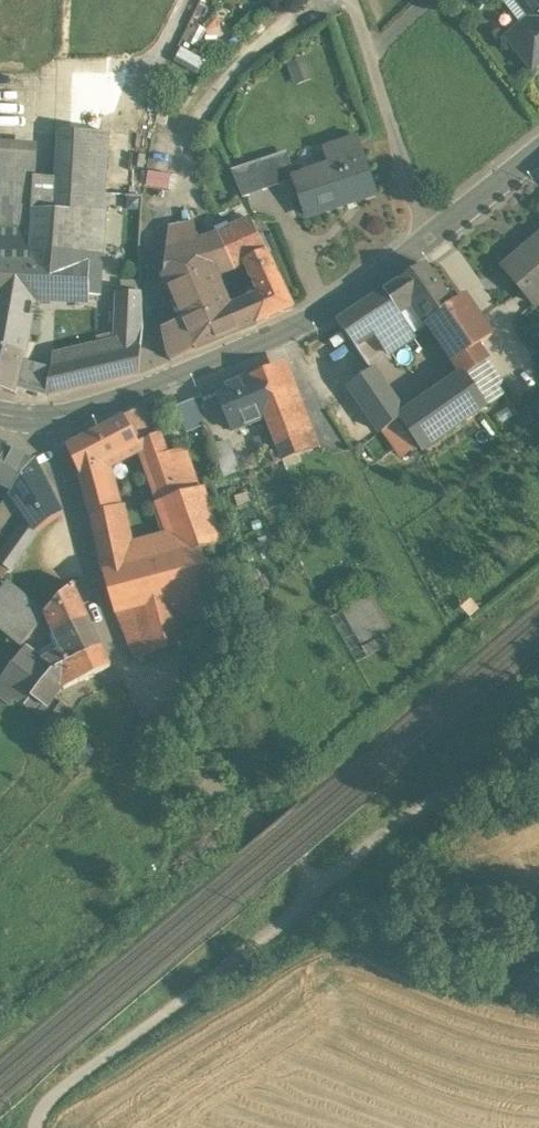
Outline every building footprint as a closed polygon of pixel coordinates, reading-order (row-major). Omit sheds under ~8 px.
[(525,0),(502,0),(501,0),(522,27),(537,15),(525,0)] [(537,15),(522,27),(507,38),(532,70),(538,64),(538,0),(525,0),(537,15)] [(303,55),(285,62),(295,88),(313,80),(303,55)] [(0,209),(0,349),(23,354),(33,296),(88,296),(89,287),(98,288),(100,266),(105,207),(109,207),(109,196),(104,195),(108,133),(59,132),(56,177),(54,211),(33,211),(0,209)] [(355,141),(326,150),(332,166),(295,178),(308,216),(373,195),(355,141)] [(33,211),(54,211),(56,177),(35,176),(35,144),(0,145),(0,209),(33,211)] [(272,157),(255,163),(264,190),(281,184),(272,157)] [(255,163),(231,171),(242,197),(264,190),(255,163)] [(190,244),(167,249),(164,286),(215,275),(216,275),(233,269),(245,263),(265,252),(251,221),(217,237),(190,244)] [(187,228),(168,231),(167,249),(190,244),(187,228)] [(504,267),(522,289),(525,287),(538,301),(538,300),(538,237),(504,267)] [(293,308),(265,252),(245,263),(259,294),(246,299),(256,323),(293,308)] [(424,264),(384,291),(396,311),(397,310),(413,333),(427,322),(428,323),(452,305),(452,304),(424,264)] [(215,275),(168,286),(183,321),(164,329),(170,360),(239,331),(229,307),(216,275),(215,275)] [(384,291),(336,323),(353,346),(373,332),(386,351),(413,333),(397,310),(396,311),(384,291)] [(141,292),(117,292),(115,328),(143,326),(141,292)] [(464,296),(452,304),(452,305),(428,323),(427,323),(453,361),(456,359),(477,345),(482,341),(491,335),(464,296)] [(246,299),(229,307),(239,331),(256,323),(246,299)] [(114,353),(51,368),(45,395),(48,396),(139,374),(139,373),(138,373),(143,326),(115,328),(114,353)] [(456,359),(464,372),(485,357),(486,359),(501,382),(506,379),(482,341),(477,345),(456,359)] [(15,395),(22,366),(24,355),(0,349),(0,391),(15,395)] [(501,382),(486,359),(485,357),(464,372),(486,403),(487,404),(502,394),(496,385),(501,382)] [(322,446),(288,360),(275,365),(287,394),(261,404),(265,416),(277,448),(281,460),(322,446)] [(275,365),(250,375),(261,404),(287,394),(275,365)] [(36,368),(22,366),(15,395),(30,397),(45,395),(51,368),(36,368)] [(407,411),(376,366),(369,369),(349,384),(381,431),(384,429),(399,418),(399,417),(407,411)] [(407,411),(399,417),(399,418),(406,428),(421,449),(486,403),(464,372),(407,411)] [(250,375),(215,390),(231,430),(265,416),(261,404),(250,375)] [(204,426),(192,399),(175,406),(186,433),(204,426)] [(143,406),(123,416),(139,445),(142,444),(147,461),(167,454),(159,433),(157,434),(143,406)] [(123,416),(66,446),(80,476),(101,465),(139,445),(123,416)] [(399,418),(384,429),(391,439),(406,428),(399,418)] [(224,441),(212,446),(218,461),(233,455),(227,442),(224,441)] [(281,460),(277,448),(270,451),(275,463),(281,460)] [(6,449),(0,463),(0,484),(12,490),(13,490),(33,463),(6,449)] [(233,455),(218,461),(222,477),(247,467),(241,452),(233,455)] [(186,453),(169,459),(167,454),(147,461),(180,552),(198,547),(199,547),(199,549),(218,544),(186,453)] [(60,516),(35,464),(33,463),(13,490),(12,490),(9,494),(28,521),(11,542),(23,554),(38,533),(37,531),(60,516)] [(111,507),(110,501),(111,501),(101,465),(80,476),(105,573),(133,565),(117,507),(111,507)] [(7,498),(9,494),(12,490),(0,484),(0,495),(7,498)] [(11,542),(0,557),(0,562),(10,572),(23,554),(11,542)] [(133,565),(105,573),(115,613),(116,613),(210,587),(209,585),(208,585),(199,549),(199,547),(180,552),(133,565)] [(101,646),(73,585),(45,613),(54,634),(62,651),(71,662),(101,646)] [(5,587),(0,593),(0,629),(14,640),(22,646),(23,645),(44,618),(5,587)] [(210,587),(116,613),(124,634),(141,628),(147,653),(187,643),(182,622),(218,613),(210,587)] [(372,600),(344,617),(365,652),(393,635),(372,600)] [(141,628),(124,634),(133,658),(147,653),(141,628)] [(14,640),(2,658),(12,664),(13,664),(25,647),(23,645),(22,646),(14,640)] [(54,670),(53,669),(39,686),(30,698),(41,705),(58,680),(63,689),(78,681),(79,682),(110,666),(101,646),(71,662),(54,670)] [(13,664),(12,664),(0,681),(0,688),(4,692),(15,700),(24,707),(30,698),(39,686),(53,669),(43,662),(45,661),(25,647),(13,664)] [(45,661),(43,662),(53,669),(54,670),(71,662),(62,651),(45,661)] [(41,705),(34,714),(46,723),(61,703),(57,699),(63,689),(58,680),(41,705)] [(4,692),(0,697),(0,698),(10,706),(15,700),(4,692)] [(41,705),(30,698),(24,707),(34,714),(41,705)] [(88,745),(77,757),(85,765),(97,754),(88,745)]
